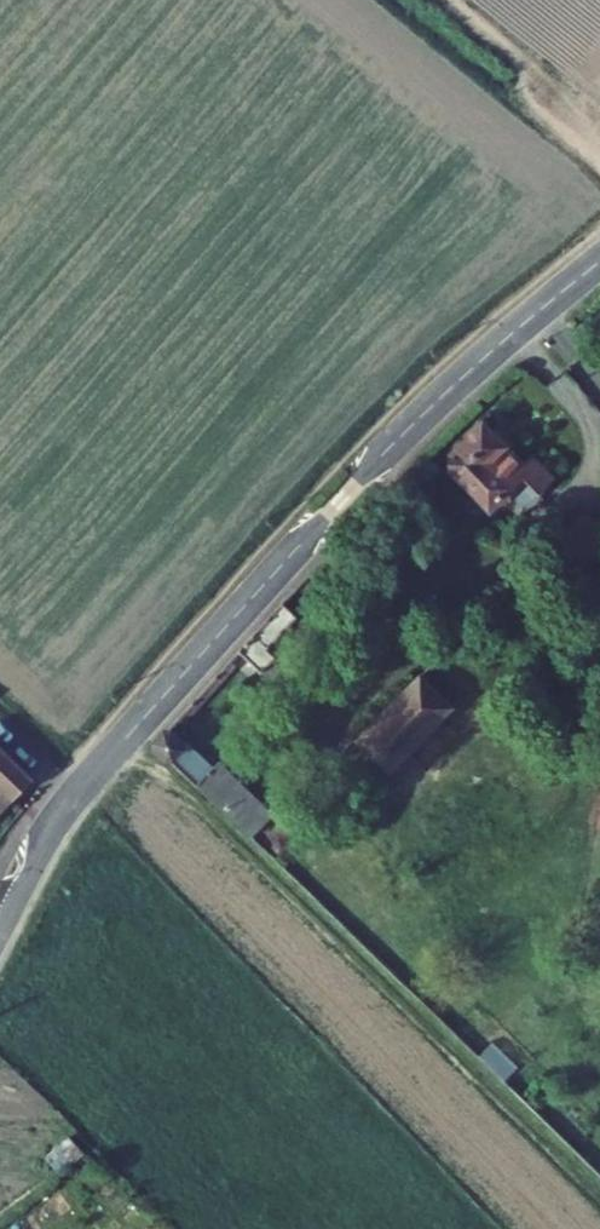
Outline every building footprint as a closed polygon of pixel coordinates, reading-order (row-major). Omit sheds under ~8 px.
[(519,479),(480,430),(445,458),(444,473),(477,514),(519,479)] [(593,552),(567,525),(537,555),(564,581),(593,552)] [(258,673),(262,677),(277,661),(270,655),(301,622),(284,606),(179,721),(199,739),(258,673)] [(461,687),(427,653),(345,736),(379,769),(461,687)] [(258,807),(172,728),(154,747),(239,827),(258,807)] [(321,823),(302,804),(259,846),(280,865),(321,823)]
